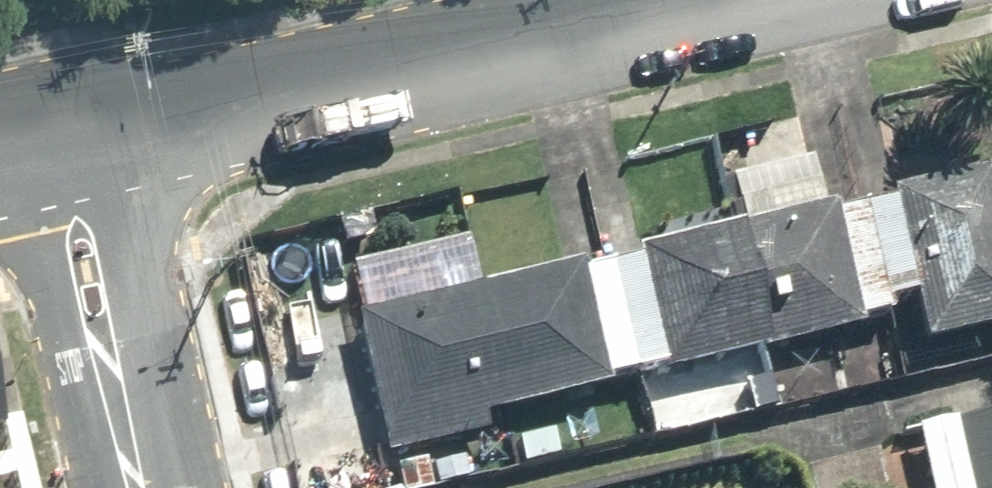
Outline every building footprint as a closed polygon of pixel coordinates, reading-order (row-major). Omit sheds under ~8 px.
[(722,159),(735,224),(740,224),(748,222),(826,205),(812,140),(722,159)] [(896,190),(918,292),(928,339),(991,325),(991,170),(896,190)] [(837,203),(864,326),(896,319),(891,298),(918,292),(896,190),(837,203)] [(659,208),(666,239),(636,246),(639,258),(661,363),(662,369),(774,345),(748,222),(740,224),(735,224),(703,231),(696,201),(659,208)] [(826,205),(748,222),(774,345),(864,326),(837,203),(826,205)] [(639,258),(584,270),(607,374),(661,363),(639,258)] [(488,410),(609,385),(607,374),(584,270),(583,261),(359,308),(390,454),(493,432),(488,410)] [(970,359),(979,399),(991,397),(991,354),(970,359)] [(890,487),(991,487),(991,408),(925,423),(928,436),(881,446),(890,487)] [(511,435),(522,471),(571,456),(559,420),(511,435)] [(374,445),(286,464),(292,487),(383,487),(374,445)] [(402,487),(438,487),(473,479),(464,445),(395,464),(402,487)]
